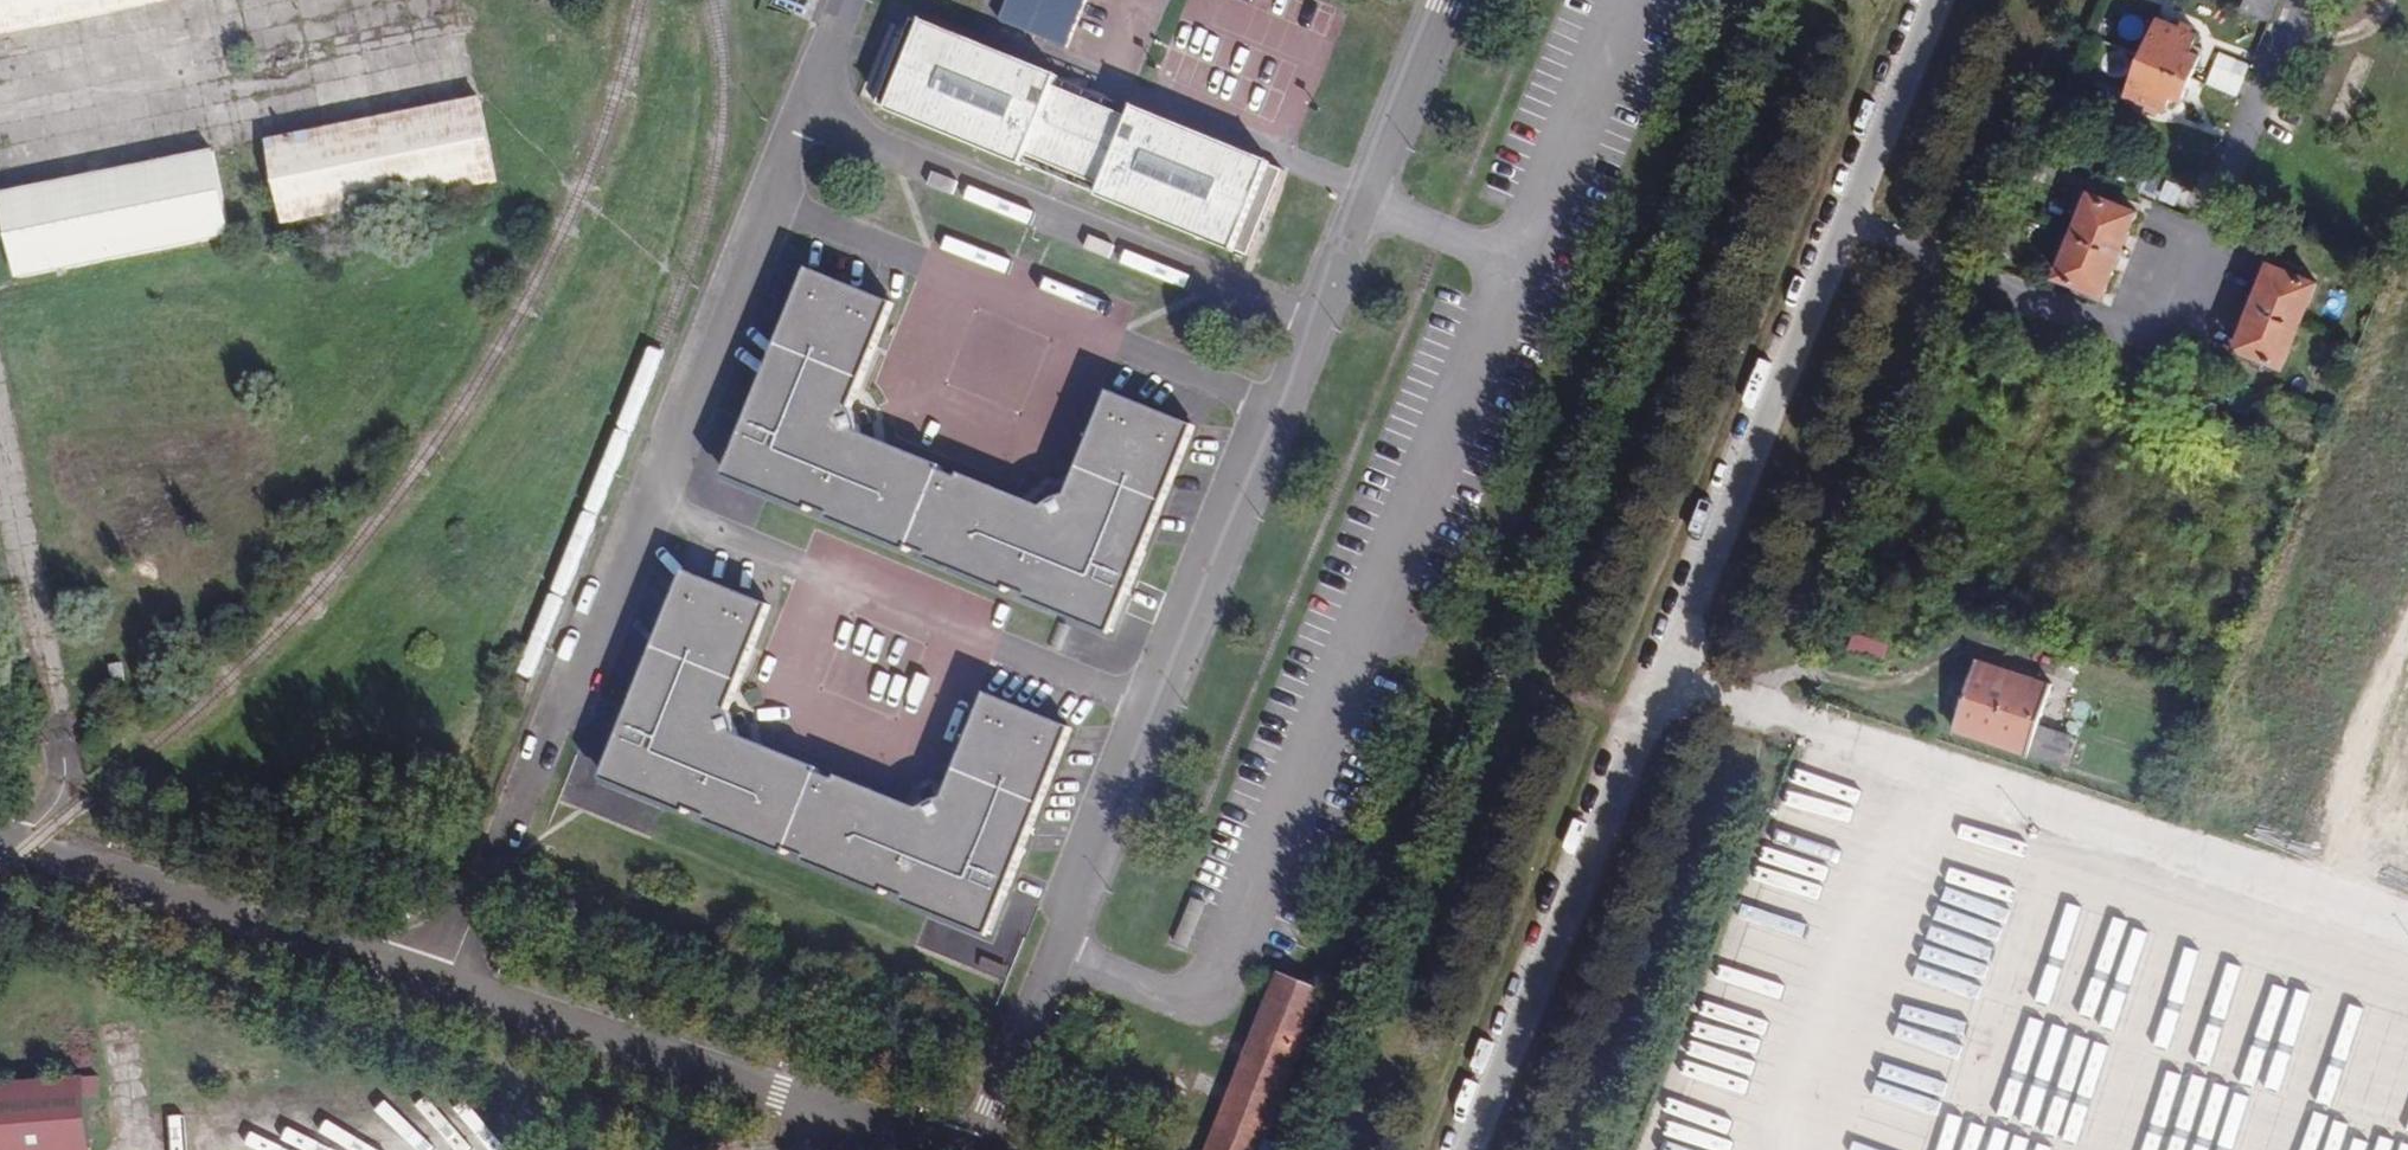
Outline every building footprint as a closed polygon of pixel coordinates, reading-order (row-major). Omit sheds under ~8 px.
[(164,0),(0,0),(0,33),(164,0)] [(1001,18),(1068,46),(1086,0),(1008,0),(1001,18)] [(2266,19),(2274,0),(2244,0),(2240,8),(2266,19)] [(2192,27),(2155,12),(2124,86),(2161,102),(2167,85),(2179,90),(2196,48),(2185,44),(2192,27)] [(869,107),(1242,256),(1277,170),(904,21),(869,107)] [(2206,83),(2237,95),(2250,62),(2219,50),(2206,83)] [(469,95),(260,139),(277,223),(487,180),(469,95)] [(0,191),(0,215),(12,276),(222,233),(203,148),(0,191)] [(2133,202),(2087,184),(2053,266),(2098,284),(2133,202)] [(2313,283),(2267,265),(2234,347),(2279,365),(2313,283)] [(888,304),(800,269),(716,478),(1108,634),(1191,424),(1103,389),(1055,510),(840,425),(888,304)] [(987,936),(1071,727),(983,692),(934,813),(719,728),(767,607),(679,572),(596,781),(987,936)] [(1878,660),(1883,645),(1849,634),(1844,649),(1878,660)] [(2045,684),(1970,659),(1947,729),(2021,754),(2052,764),(2063,735),(2031,725),(2045,684)] [(1189,899),(1174,938),(1189,944),(1205,905),(1189,899)] [(1320,996),(1275,978),(1247,1049),(1244,1048),(1239,1061),(1242,1063),(1207,1149),(1259,1149),(1320,996)] [(79,1076),(0,1083),(0,1149),(85,1149),(79,1076)]
